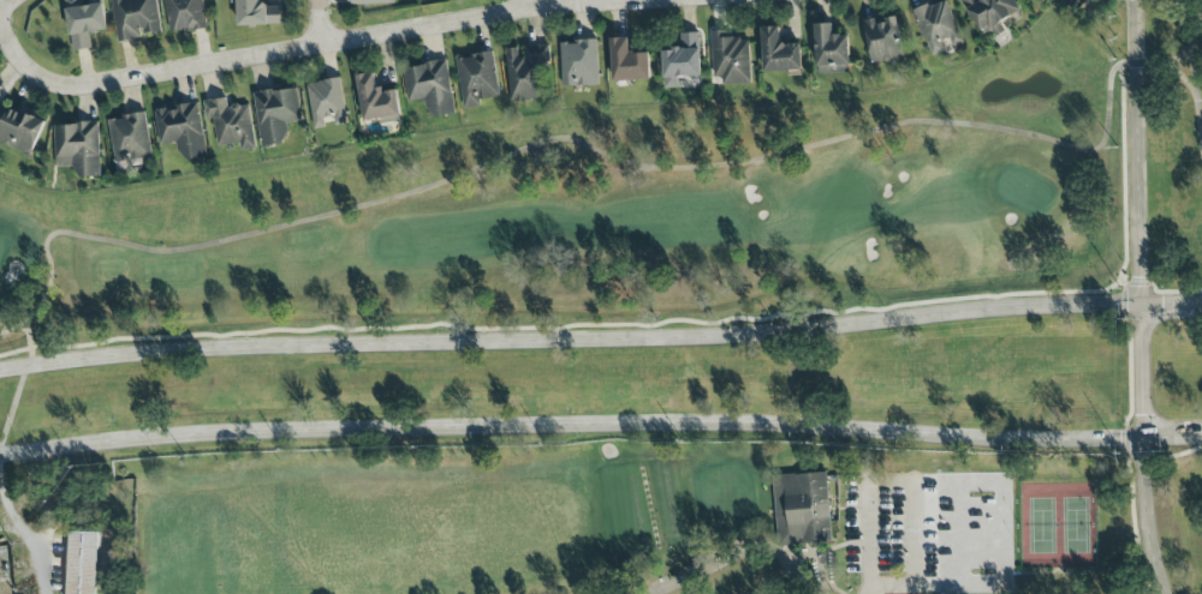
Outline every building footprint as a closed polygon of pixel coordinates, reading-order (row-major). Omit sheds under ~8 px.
[(104,0),(66,0),(73,52),(92,49),(90,34),(108,32),(104,0)] [(143,39),(143,35),(162,33),(157,0),(112,0),(118,43),(143,39)] [(207,29),(203,0),(165,0),(170,34),(207,29)] [(283,25),(282,7),(264,7),(264,0),(231,0),(231,4),(237,3),(238,26),(283,25)] [(946,0),(942,0),(914,12),(933,57),(944,52),(940,42),(950,38),(954,47),(964,43),(946,0)] [(1014,0),(961,0),(983,36),(991,31),(995,38),(1006,31),(1001,23),(1020,11),(1014,0)] [(869,63),(903,60),(899,17),(882,18),(882,19),(866,20),(869,63)] [(833,24),(816,24),(818,74),(850,73),(849,35),(833,36),(833,24)] [(764,72),(802,71),(801,44),(782,44),(781,27),(762,27),(764,72)] [(751,84),(750,38),(729,39),(728,31),(711,31),(713,77),(723,76),(723,85),(751,84)] [(663,50),(664,87),(702,85),(700,33),(680,34),(681,50),(663,50)] [(613,82),(651,80),(650,52),(630,53),(629,38),(612,38),(613,82)] [(562,87),(598,86),(597,40),(561,42),(562,87)] [(510,102),(545,100),(543,70),(551,69),(549,45),(524,46),(525,58),(519,58),(519,48),(507,48),(510,102)] [(481,107),(480,100),(500,97),(493,52),(456,57),(464,109),(481,107)] [(404,68),(409,102),(427,99),(430,118),(456,115),(447,61),(404,68)] [(364,122),(380,119),(381,124),(402,121),(397,89),(377,92),(374,73),(357,75),(364,122)] [(347,124),(340,79),(307,83),(315,129),(326,127),(325,117),(334,115),(335,126),(347,124)] [(302,122),(298,88),(255,93),(261,147),(287,144),(285,123),(302,122)] [(249,104),(228,107),(227,98),(204,101),(206,119),(214,118),(218,146),(240,143),(242,151),(256,149),(249,104)] [(155,111),(160,145),(179,143),(181,161),(206,158),(199,102),(174,106),(174,109),(155,111)] [(45,122),(8,108),(0,128),(0,143),(33,156),(45,122)] [(147,114),(111,116),(114,166),(132,165),(132,160),(150,159),(147,114)] [(55,125),(56,167),(74,167),(75,178),(101,177),(99,123),(55,125)] [(777,547),(831,545),(828,473),(774,475),(777,547)] [(99,532),(69,531),(66,593),(96,593),(99,532)]
